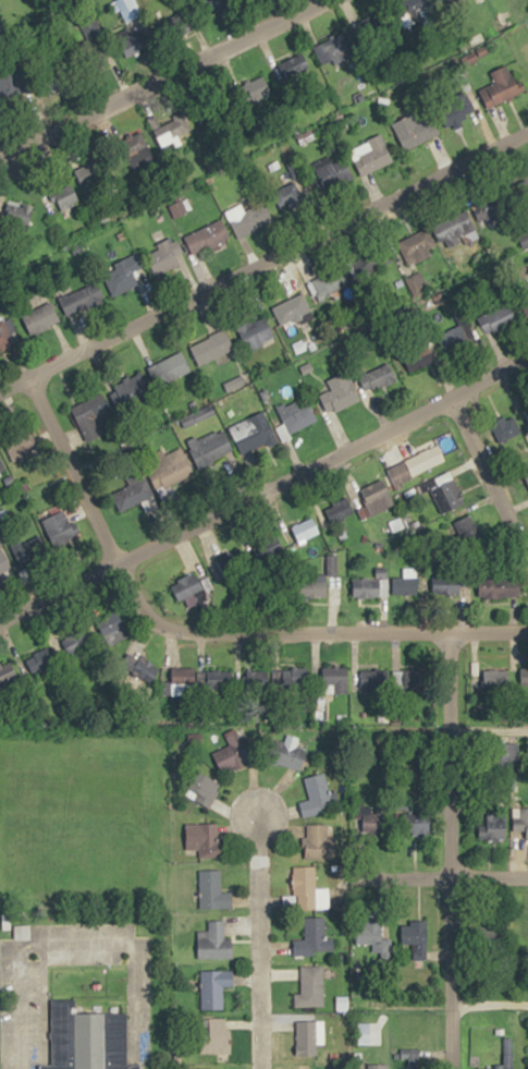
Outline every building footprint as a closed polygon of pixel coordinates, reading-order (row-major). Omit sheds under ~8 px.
[(441,15),(434,0),(416,0),(411,2),(421,24),(441,15)] [(363,43),(385,36),(378,15),(356,23),(363,43)] [(125,58),(151,46),(143,28),(117,40),(125,58)] [(312,47),(324,68),(354,52),(343,30),(312,47)] [(311,68),(303,51),(277,62),(284,79),(311,68)] [(489,72),(493,82),(478,88),(487,108),(523,93),(511,63),(489,72)] [(192,129),(183,112),(154,128),(162,145),(192,129)] [(418,123),(413,113),(391,124),(404,150),(439,133),(431,116),(418,123)] [(393,159),(380,133),(348,149),(361,176),(393,159)] [(323,190),(352,185),(348,161),(319,166),(323,190)] [(303,198),(288,182),(271,197),(285,213),(303,198)] [(56,209),(79,205),(75,183),(53,187),(56,209)] [(471,203),(479,223),(519,208),(511,188),(471,203)] [(29,227),(35,206),(7,197),(1,219),(29,227)] [(241,206),(227,209),(233,235),(268,227),(263,204),(242,209),(241,206)] [(479,236),(466,209),(433,225),(445,248),(461,240),(463,244),(479,236)] [(192,255),(219,245),(211,225),(184,235),(192,255)] [(428,248),(436,244),(428,228),(397,242),(407,266),(431,255),(428,248)] [(158,248),(146,253),(156,275),(184,262),(173,237),(157,245),(158,248)] [(358,263),(370,276),(388,259),(377,246),(358,263)] [(132,272),(143,267),(137,253),(100,271),(112,297),(138,284),(132,272)] [(310,280),(318,301),(359,284),(351,263),(310,280)] [(58,295),(66,316),(100,303),(92,282),(58,295)] [(280,326),(311,313),(303,293),(272,307),(280,326)] [(60,322),(49,299),(21,312),(31,335),(60,322)] [(478,315),(484,333),(516,323),(511,305),(478,315)] [(275,337),(263,312),(235,325),(246,350),(275,337)] [(473,345),(465,323),(438,333),(445,355),(473,345)] [(234,348),(224,329),(190,347),(200,366),(234,348)] [(433,365),(431,347),(403,350),(405,369),(433,365)] [(150,364),(157,385),(191,373),(184,353),(150,364)] [(360,372),(364,391),(395,383),(391,364),(360,372)] [(133,403),(153,396),(145,372),(125,379),(133,403)] [(338,407),(356,401),(347,373),(328,379),(338,407)] [(290,435),(317,420),(304,395),(277,409),(290,435)] [(248,423),(253,432),(236,440),(243,456),(277,440),(266,415),(248,423)] [(496,442),(520,437),(515,415),(491,420),(496,442)] [(25,464),(38,436),(9,423),(0,444),(0,452),(25,464)] [(186,442),(199,472),(235,457),(222,427),(186,442)] [(386,468),(395,488),(445,464),(436,445),(386,468)] [(163,494),(195,470),(177,447),(145,471),(163,494)] [(431,493),(445,514),(466,501),(448,473),(436,480),(440,486),(431,493)] [(143,477),(110,493),(119,512),(152,496),(143,477)] [(396,503),(382,478),(359,491),(373,516),(396,503)] [(323,509),(332,525),(354,512),(346,496),(323,509)] [(62,504),(39,514),(54,547),(77,536),(62,504)] [(290,527),(299,544),(320,532),(312,516),(290,527)] [(44,535),(14,534),(13,563),(43,564),(44,535)] [(221,553),(221,572),(246,572),(246,553),(221,553)] [(8,559),(0,561),(0,584),(14,581),(8,559)] [(211,586),(201,568),(170,584),(179,603),(211,586)] [(352,578),(353,598),(388,597),(387,570),(375,571),(375,578),(352,578)] [(392,596),(419,596),(419,570),(392,570),(392,596)] [(474,594),(474,574),(433,574),(433,594),(474,594)] [(327,597),(327,576),(301,576),(301,598),(327,597)] [(521,597),(521,577),(482,577),(482,597),(521,597)] [(63,639),(72,657),(90,648),(81,630),(63,639)] [(24,658),(32,675),(63,660),(55,643),(24,658)] [(131,672),(150,684),(160,668),(141,656),(131,672)] [(357,665),(359,688),(379,686),(377,664),(357,665)] [(245,670),(249,686),(272,681),(268,665),(245,670)] [(19,687),(12,666),(0,670),(0,694),(19,687)] [(309,686),(309,667),(284,667),(284,686),(309,686)] [(349,667),(321,667),(321,693),(349,693),(349,667)] [(206,671),(208,691),(232,689),(230,668),(206,671)] [(392,670),(392,692),(423,692),(423,670),(392,670)] [(195,673),(170,673),(170,696),(195,696),(195,673)] [(221,773),(256,759),(243,725),(223,733),(228,746),(213,752),(221,773)] [(269,738),(265,763),(303,769),(306,748),(297,747),(298,737),(286,735),(285,741),(269,738)] [(222,785),(199,771),(185,795),(208,809),(222,785)] [(332,813),(325,774),(304,778),(308,801),(300,802),(303,818),(332,813)] [(392,802),(376,802),(376,807),(363,807),(363,835),(392,835),(392,802)] [(431,813),(402,813),(402,835),(431,835),(431,813)] [(220,824),(185,824),(185,850),(199,850),(199,858),(220,858),(220,824)] [(305,860),(336,860),(336,837),(327,837),(327,825),(305,825),(305,860)] [(297,867),(298,910),(316,910),(316,867),(297,867)] [(199,909),(233,909),(233,892),(221,892),(221,870),(199,870),(199,909)] [(0,913),(10,913),(10,930),(0,931),(0,913)] [(293,941),(293,955),(334,954),(334,937),(326,937),(325,918),(305,918),(305,940),(293,941)] [(198,931),(198,958),(233,958),(233,940),(224,940),(224,921),(208,921),(208,931),(198,931)] [(355,922),(355,946),(384,946),(384,922),(355,922)] [(411,947),(411,958),(427,958),(427,922),(403,922),(403,947),(411,947)] [(301,993),(294,993),(294,1006),(324,1006),(324,966),(301,966),(301,993)] [(224,986),(235,986),(235,969),(201,969),(201,1009),(224,1009),(224,986)] [(52,1065),(47,1065),(40,1065),(40,1068),(142,1068),(142,1064),(127,1064),(127,1012),(76,1012),(76,999),(52,999),(52,1065)] [(199,1052),(228,1052),(228,1018),(199,1018),(199,1052)] [(298,1020),(298,1054),(317,1054),(317,1020),(298,1020)] [(429,1059),(406,1059),(406,1068),(429,1068),(429,1059)]
